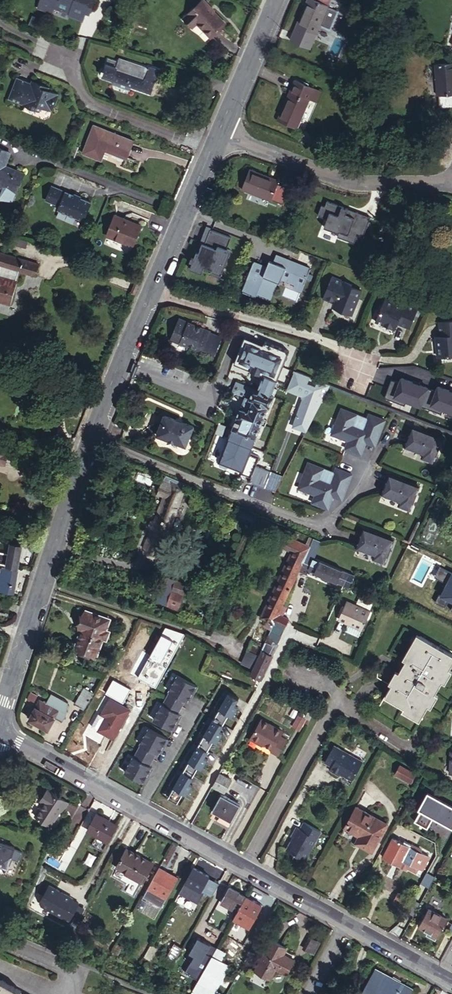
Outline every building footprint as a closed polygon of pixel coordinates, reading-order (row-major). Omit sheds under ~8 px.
[(34,4),(45,8),(51,5),(53,2),(65,7),(64,10),(64,11),(79,17),(82,9),(85,0),(35,0),(34,4)] [(327,5),(325,4),(315,0),(306,0),(296,26),(316,34),(320,24),(327,6),(327,5)] [(53,2),(51,5),(64,10),(65,7),(53,2)] [(190,28),(201,43),(215,34),(202,15),(204,14),(198,5),(176,21),(184,31),(190,28)] [(337,10),(327,6),(320,24),(329,28),(337,10)] [(111,61),(110,65),(147,77),(150,70),(130,63),(129,66),(119,62),(118,64),(111,61)] [(435,62),(438,94),(440,94),(451,93),(451,61),(435,62)] [(147,77),(110,65),(106,77),(153,92),(161,69),(151,66),(150,70),(147,77)] [(35,81),(25,78),(13,73),(5,95),(35,106),(37,103),(48,107),(55,89),(44,85),(46,82),(36,79),(35,81)] [(296,81),(292,93),(307,99),(309,99),(313,87),(296,81)] [(307,99),(292,93),(287,92),(276,120),(296,128),(307,99)] [(451,106),(451,93),(440,94),(441,107),(451,106)] [(135,139),(95,123),(83,151),(102,159),(107,148),(128,157),(135,139)] [(74,142),(68,155),(73,157),(79,144),(74,142)] [(9,167),(8,170),(3,168),(4,165),(10,152),(0,148),(0,187),(15,193),(23,173),(9,167)] [(274,174),(265,196),(294,206),(295,204),(307,208),(313,193),(301,188),(302,185),(274,174)] [(85,219),(92,201),(52,184),(46,199),(60,205),(58,208),(85,219)] [(124,221),(126,218),(116,214),(107,235),(133,245),(140,227),(124,221)] [(141,224),(126,218),(124,221),(140,227),(141,224)] [(211,226),(207,224),(196,252),(198,253),(202,243),(205,244),(210,228),(211,226)] [(232,236),(210,228),(205,244),(202,243),(198,253),(196,252),(194,259),(191,258),(190,262),(192,263),(189,270),(202,275),(204,268),(212,271),(211,272),(222,276),(231,250),(227,248),(232,236)] [(19,271),(36,276),(40,264),(0,251),(0,265),(1,265),(19,271)] [(267,266),(253,261),(246,279),(248,280),(244,290),(257,295),(258,293),(267,297),(275,279),(277,280),(280,281),(282,276),(284,273),(305,281),(311,266),(277,253),(273,263),(269,261),(267,266)] [(17,277),(19,271),(1,265),(0,267),(0,272),(17,277)] [(17,277),(0,272),(0,275),(16,280),(17,277)] [(352,282),(352,280),(332,272),(323,295),(335,299),(334,301),(336,305),(352,311),(361,286),(352,282)] [(305,281),(284,273),(282,276),(296,282),(295,285),(302,288),(305,281)] [(16,280),(0,275),(0,300),(9,302),(16,280)] [(275,279),(267,297),(270,298),(277,280),(275,279)] [(409,325),(417,304),(397,295),(396,297),(386,293),(376,319),(392,325),(395,324),(397,320),(409,325)] [(439,318),(440,333),(435,333),(436,337),(437,337),(438,342),(436,342),(437,353),(451,351),(451,316),(439,318)] [(183,345),(190,348),(197,350),(196,352),(203,355),(213,333),(181,320),(172,343),(182,347),(183,345)] [(265,374),(259,389),(253,387),(249,397),(246,396),(232,428),(256,438),(261,424),(264,419),(269,406),(270,407),(275,396),(270,394),(289,350),(265,340),(263,345),(245,338),(235,361),(252,369),(260,373),(260,372),(265,374)] [(320,371),(299,363),(296,372),(317,380),(320,371)] [(369,420),(344,408),(332,433),(349,441),(345,448),(360,456),(364,448),(363,447),(365,443),(375,448),(387,423),(372,415),(369,420)] [(188,449),(196,429),(167,417),(158,437),(188,449)] [(443,437),(413,425),(405,444),(424,452),(423,455),(434,459),(443,437)] [(333,473),(307,463),(297,488),(314,495),(311,503),(326,509),(330,501),(329,500),(330,496),(340,500),(351,475),(335,468),(333,473)] [(233,475),(221,471),(218,478),(230,483),(233,475)] [(187,485),(167,476),(159,494),(165,496),(155,522),(152,521),(150,525),(153,526),(145,547),(159,553),(187,485)] [(419,487),(389,476),(382,496),(399,502),(397,506),(410,511),(419,487)] [(243,520),(254,525),(258,517),(247,512),(243,520)] [(254,525),(268,531),(269,531),(272,523),(258,517),(254,525)] [(393,539),(364,528),(357,547),(375,554),(373,558),(384,562),(393,539)] [(322,540),(314,537),(306,553),(302,563),(310,567),(309,570),(343,585),(349,572),(315,557),(322,540)] [(17,567),(21,545),(10,543),(9,545),(8,549),(8,553),(0,552),(0,564),(17,567)] [(302,563),(306,553),(295,548),(290,559),(301,564),(302,563)] [(301,564),(290,559),(262,617),(274,623),(278,615),(301,564)] [(10,596),(16,570),(0,567),(0,569),(0,593),(10,596)] [(354,574),(349,572),(343,585),(349,587),(354,574)] [(180,601),(186,586),(175,581),(169,595),(180,601)] [(363,630),(371,613),(348,602),(340,619),(363,630)] [(109,616),(86,609),(80,627),(82,628),(76,646),(97,653),(103,635),(106,636),(109,629),(105,628),(109,616)] [(285,628),(287,625),(289,620),(278,615),(274,623),(285,628)] [(281,636),(285,628),(274,623),(271,631),(281,636)] [(272,643),(277,644),(281,636),(271,631),(266,642),(271,644),(272,643)] [(451,663),(451,654),(420,636),(385,696),(420,716),(451,663)] [(249,647),(261,653),(266,642),(254,637),(249,647)] [(261,653),(252,674),(261,679),(277,644),(272,643),(271,644),(266,642),(261,653)] [(157,672),(165,676),(172,663),(164,661),(157,672)] [(180,675),(155,718),(175,729),(179,722),(177,721),(181,714),(181,713),(179,712),(187,699),(189,700),(189,699),(193,692),(195,694),(199,686),(180,675)] [(85,710),(95,692),(85,687),(75,704),(85,710)] [(53,692),(46,704),(59,711),(55,716),(63,720),(72,702),(53,692)] [(176,774),(170,784),(174,786),(169,796),(178,802),(184,792),(187,794),(193,784),(190,782),(199,766),(203,768),(208,759),(205,757),(214,740),(218,742),(224,733),(220,731),(229,715),(233,717),(239,708),(235,705),(239,698),(229,693),(225,699),(221,697),(215,707),(220,709),(210,725),(206,723),(200,732),(205,735),(195,751),(191,748),(185,758),(189,761),(180,777),(176,774)] [(115,737),(132,708),(113,698),(104,713),(109,715),(101,729),(115,737)] [(55,716),(59,711),(46,704),(40,700),(30,718),(48,729),(55,716)] [(300,728),(306,717),(299,713),(293,725),(300,728)] [(282,731),(261,720),(252,738),(264,744),(272,748),(271,751),(278,754),(286,739),(280,735),(282,731)] [(150,727),(126,771),(146,782),(150,774),(148,773),(152,767),(152,765),(150,764),(158,751),(160,752),(160,751),(164,745),(166,746),(170,738),(150,727)] [(264,744),(252,738),(250,740),(262,747),(264,744)] [(352,778),(362,760),(333,745),(324,761),(331,765),(329,768),(339,773),(340,771),(352,778)] [(415,774),(399,764),(394,773),(411,782),(415,774)] [(220,773),(213,785),(226,792),(232,780),(220,773)] [(64,811),(70,802),(49,790),(43,798),(46,799),(37,815),(52,824),(61,809),(64,811)] [(414,820),(427,828),(435,814),(450,823),(451,820),(451,804),(430,792),(414,820)] [(218,817),(229,824),(240,803),(222,793),(211,814),(218,817)] [(107,840),(117,825),(97,813),(88,830),(107,840)] [(227,826),(229,824),(218,817),(217,820),(227,826)] [(349,852),(351,853),(365,826),(350,817),(340,837),(353,845),(349,852)] [(321,830),(304,821),(300,828),(297,826),(292,835),(294,837),(287,849),(305,859),(321,830)] [(365,826),(351,853),(365,861),(380,834),(365,826)] [(61,842),(47,837),(42,851),(56,856),(61,842)] [(401,844),(392,839),(383,856),(400,865),(399,866),(407,870),(408,868),(415,872),(418,868),(420,863),(405,855),(410,847),(402,842),(401,844)] [(0,844),(0,863),(10,867),(13,859),(16,851),(16,850),(0,844)] [(420,863),(418,868),(421,870),(428,857),(420,852),(420,851),(411,845),(410,847),(405,855),(420,863)] [(127,849),(117,867),(143,881),(153,864),(127,849)] [(24,853),(16,851),(13,859),(21,862),(24,853)] [(209,875),(194,867),(186,882),(200,890),(201,891),(209,877),(209,875)] [(177,878),(159,868),(148,888),(166,898),(177,878)] [(201,891),(211,896),(219,882),(209,877),(201,891)] [(200,890),(186,882),(180,893),(188,898),(193,890),(198,893),(200,890)] [(42,906),(63,917),(64,916),(70,920),(79,903),(73,900),(74,899),(50,885),(40,902),(42,906)] [(238,912),(246,896),(231,887),(224,899),(231,903),(229,907),(238,912)] [(166,898),(148,888),(143,896),(161,907),(166,898)] [(263,905),(246,896),(238,912),(234,918),(251,928),(263,905)] [(412,914),(418,903),(405,896),(399,907),(412,914)] [(419,926),(437,936),(447,918),(429,909),(419,926)] [(314,955),(321,942),(311,937),(304,950),(314,955)] [(198,983),(217,949),(197,938),(191,949),(197,952),(194,957),(184,975),(198,983)] [(287,948),(271,939),(255,969),(271,978),(276,969),(286,975),(295,959),(285,953),(287,948)] [(171,970),(182,950),(175,947),(164,966),(171,970)] [(226,953),(218,948),(217,949),(210,962),(227,970),(229,967),(221,962),(226,953)] [(197,952),(191,949),(188,954),(194,957),(197,952)] [(148,950),(142,961),(148,965),(154,953),(148,950)] [(212,993),(214,993),(227,970),(210,962),(204,972),(198,983),(197,985),(212,993)] [(378,993),(397,993),(403,983),(376,968),(366,987),(378,993)] [(17,993),(18,991),(0,981),(0,993),(17,993)] [(413,989),(403,983),(397,993),(410,993),(413,989)] [(192,993),(212,993),(197,985),(194,989),(192,993)]
